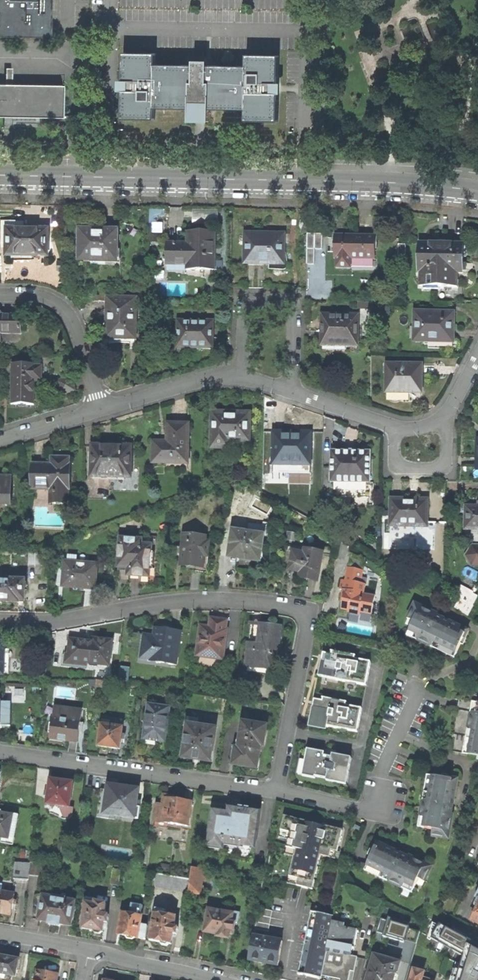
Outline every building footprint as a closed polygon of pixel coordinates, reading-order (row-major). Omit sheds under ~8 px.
[(49,35),(50,6),(50,0),(0,0),(0,35),(49,35)] [(245,121),(277,121),(278,101),(273,96),(273,89),(273,84),(278,77),(278,56),(247,55),(247,66),(208,66),(208,60),(195,60),(195,65),(155,65),(155,54),(123,53),(123,74),(128,80),(128,87),(128,93),(123,98),(122,119),(140,119),(140,118),(142,118),(143,119),(154,119),(154,108),(201,109),(245,110),(245,121)] [(10,116),(62,118),(63,85),(0,84),(0,116),(10,116)] [(1,243),(7,243),(7,255),(20,256),(47,256),(48,230),(33,230),(26,229),(26,221),(1,221),(1,243)] [(79,241),(78,250),(80,250),(80,261),(85,261),(90,261),(91,259),(117,260),(117,231),(80,231),(80,241),(79,241)] [(188,244),(167,243),(167,264),(188,265),(188,270),(201,270),(201,269),(207,269),(213,269),(213,271),(215,271),(215,233),(202,232),(188,232),(188,244)] [(245,233),(244,264),(267,264),(280,264),(281,253),(285,253),(285,234),(262,234),(245,233)] [(327,234),(309,234),(309,263),(319,262),(318,247),(327,247),(327,234)] [(337,259),(337,269),(345,269),(352,269),(352,259),(376,260),(376,237),(336,236),(336,259),(337,259)] [(440,288),(458,288),(459,274),(464,275),(464,261),(464,245),(440,244),(420,244),(419,274),(421,274),(421,288),(425,288),(425,291),(440,291),(440,288)] [(108,337),(135,338),(136,298),(108,297),(107,312),(109,312),(109,327),(108,337)] [(1,342),(1,330),(22,331),(22,315),(2,315),(1,311),(0,311),(0,342),(1,342)] [(342,347),(360,347),(360,312),(353,312),(353,315),(322,315),(322,323),(323,324),(323,330),(322,330),(321,347),(342,347)] [(416,312),(415,342),(442,342),(443,341),(454,341),(455,326),(455,313),(443,313),(443,315),(437,315),(437,313),(416,312)] [(178,319),(177,342),(188,343),(188,348),(201,348),(213,348),(213,336),(212,336),(212,329),(214,329),(214,320),(178,319)] [(14,363),(13,404),(24,404),(35,404),(36,380),(43,380),(44,365),(36,365),(36,363),(14,363)] [(423,365),(388,365),(387,393),(412,393),(422,393),(423,365)] [(72,376),(58,380),(62,395),(76,390),(72,376)] [(212,447),(228,447),(228,440),(248,441),(249,413),(228,412),(213,412),(212,447)] [(153,462),(187,463),(189,424),(177,423),(167,423),(167,441),(153,441),(153,462)] [(294,432),(273,432),(273,464),(310,464),(310,433),(294,432)] [(92,476),(131,477),(131,446),(117,446),(93,445),(92,476)] [(353,452),(331,451),(331,467),(323,467),(322,497),(368,498),(368,499),(373,500),(373,485),(368,485),(368,483),(370,483),(370,452),(353,452)] [(32,463),(31,488),(56,489),(55,504),(68,504),(69,489),(71,489),(71,464),(69,464),(69,458),(60,457),(52,457),(51,463),(32,463)] [(11,501),(12,477),(1,477),(0,477),(0,501),(11,501)] [(412,500),(391,500),(391,526),(418,527),(418,524),(428,524),(428,501),(412,500)] [(477,530),(477,507),(474,507),(467,507),(466,529),(477,530)] [(245,556),(259,558),(263,533),(247,531),(246,533),(233,531),(229,556),(243,558),(245,558),(245,556)] [(209,542),(205,542),(206,537),(195,536),(184,535),(182,565),(192,566),(203,567),(204,556),(208,556),(209,542)] [(135,575),(143,576),(149,576),(150,566),(152,545),(141,544),(142,539),(121,537),(119,566),(129,567),(128,575),(135,575)] [(317,580),(322,553),(304,549),(303,553),(293,551),(290,570),(300,572),(299,577),(307,579),(317,580)] [(28,565),(43,565),(43,552),(28,552),(28,565)] [(258,566),(259,558),(245,556),(245,558),(243,558),(242,564),(246,565),(258,566)] [(76,563),(67,562),(64,562),(62,586),(74,587),(74,586),(83,587),(93,588),(93,589),(95,589),(97,565),(76,563)] [(149,576),(143,576),(142,581),(155,583),(157,567),(150,566),(149,576)] [(361,612),(372,614),(376,595),(364,593),(366,584),(362,583),(364,570),(347,567),(345,580),(342,579),(340,589),(343,589),(340,602),(343,602),(342,609),(349,610),(361,612)] [(25,578),(0,577),(0,602),(19,602),(19,599),(22,599),(25,599),(25,578)] [(467,580),(457,596),(461,599),(456,608),(469,616),(477,598),(477,596),(473,593),(477,585),(467,580)] [(444,653),(454,658),(461,644),(462,644),(468,630),(437,616),(438,614),(415,603),(408,619),(414,622),(410,631),(418,635),(416,640),(432,647),(444,653)] [(210,627),(226,629),(227,621),(218,619),(211,618),(210,627)] [(251,624),(247,667),(271,669),(273,654),(278,655),(281,627),(269,625),(251,624)] [(228,630),(226,629),(210,627),(201,626),(197,656),(223,660),(228,630)] [(139,654),(138,655),(151,657),(151,658),(176,661),(180,633),(181,633),(182,632),(168,630),(156,628),(155,636),(144,634),(142,654),(139,654)] [(407,636),(416,640),(418,635),(410,631),(407,636)] [(70,640),(68,661),(109,666),(112,641),(94,639),(94,642),(83,641),(70,640)] [(356,656),(332,651),(332,655),(324,653),(322,665),(319,676),(328,677),(328,678),(345,682),(346,680),(358,682),(358,684),(366,686),(371,662),(355,659),(356,656)] [(130,669),(121,668),(120,680),(128,681),(130,669)] [(90,686),(105,688),(106,681),(91,680),(90,686)] [(348,730),(358,731),(362,708),(346,705),(347,702),(324,698),(323,702),(315,700),(313,711),(311,721),(320,723),(320,725),(336,728),(337,726),(348,729),(348,730)] [(0,726),(10,726),(11,702),(0,702),(0,720),(0,726)] [(145,738),(145,737),(155,738),(163,740),(163,741),(164,741),(169,708),(148,705),(143,738),(145,738)] [(55,707),(50,738),(64,740),(77,742),(82,711),(55,707)] [(476,712),(471,711),(468,729),(473,730),(468,754),(477,756),(477,713),(476,712)] [(236,748),(234,765),(247,767),(257,768),(261,745),(263,746),(267,726),(243,722),(239,749),(236,748)] [(110,726),(102,725),(99,746),(110,747),(120,749),(123,727),(110,726)] [(196,760),(211,762),(215,729),(187,725),(183,758),(196,760)] [(308,760),(305,776),(315,778),(316,776),(327,778),(326,781),(346,785),(351,757),(332,754),(332,757),(320,755),(321,752),(307,749),(306,755),(305,760),(308,760)] [(428,775),(423,799),(429,801),(433,776),(428,775)] [(429,801),(423,799),(420,817),(425,818),(424,828),(433,830),(432,836),(448,839),(453,814),(452,814),(454,803),(458,780),(442,777),(442,778),(433,776),(429,801)] [(59,806),(69,807),(73,783),(63,781),(51,780),(48,804),(59,806)] [(121,787),(108,785),(104,815),(139,820),(141,807),(137,807),(139,793),(138,792),(136,791),(129,790),(129,788),(121,787)] [(163,804),(157,804),(154,821),(188,826),(192,802),(179,800),(174,799),(174,796),(164,795),(163,804)] [(73,808),(69,807),(59,806),(62,815),(66,818),(70,818),(73,815),(74,813),(73,808)] [(208,842),(224,844),(224,839),(255,843),(260,811),(233,807),(228,807),(227,811),(213,809),(208,842)] [(12,816),(0,813),(0,837),(2,837),(8,838),(12,816)] [(13,814),(12,816),(8,838),(2,837),(1,843),(13,845),(18,815),(13,814)] [(297,885),(313,889),(321,856),(330,858),(332,851),(337,852),(343,831),(327,827),(326,831),(321,830),(323,826),(285,816),(281,830),(282,830),(290,833),(288,840),(287,846),(286,847),(287,848),(296,850),(294,857),(289,876),(290,877),(298,879),(297,885)] [(353,830),(360,833),(362,828),(355,825),(353,830)] [(280,837),(288,840),(290,833),(282,830),(280,837)] [(253,863),(255,843),(224,839),(224,844),(208,842),(206,856),(253,863)] [(425,882),(432,867),(409,856),(408,857),(399,853),(377,842),(370,856),(371,857),(367,865),(389,876),(387,881),(403,889),(406,884),(414,888),(419,879),(425,882)] [(285,855),(294,857),(296,850),(287,848),(285,855)] [(30,861),(30,863),(29,875),(49,877),(51,863),(30,861)] [(15,879),(29,880),(29,875),(30,863),(17,862),(15,879)] [(167,865),(159,863),(157,871),(166,873),(167,865)] [(365,870),(387,881),(389,876),(367,865),(365,870)] [(111,884),(118,885),(120,870),(112,869),(111,884)] [(200,871),(189,869),(187,880),(185,893),(198,895),(199,887),(197,887),(200,871)] [(187,880),(152,873),(150,886),(185,893),(187,880)] [(288,883),(297,885),(298,879),(290,877),(288,883)] [(412,893),(414,888),(406,884),(403,889),(412,893)] [(0,891),(0,913),(5,914),(11,915),(15,894),(1,892),(0,891)] [(71,926),(75,902),(42,896),(41,903),(42,903),(39,920),(55,923),(71,926)] [(95,903),(86,902),(83,928),(91,929),(93,930),(95,932),(100,933),(102,931),(103,931),(104,922),(108,923),(109,915),(105,914),(106,903),(95,901),(95,903)] [(469,920),(477,925),(477,903),(469,920)] [(178,928),(174,927),(176,916),(166,914),(166,910),(156,909),(151,940),(159,942),(171,944),(173,933),(177,934),(178,928)] [(255,929),(268,932),(272,911),(269,911),(259,909),(255,929)] [(230,929),(232,914),(225,913),(209,910),(206,932),(213,933),(218,934),(218,936),(229,938),(230,929)] [(135,937),(138,938),(141,924),(142,916),(141,916),(133,914),(123,912),(119,934),(123,935),(125,935),(128,939),(132,939),(135,937)] [(232,914),(230,929),(234,930),(236,921),(238,921),(239,913),(233,912),(232,914)] [(299,973),(306,975),(318,914),(311,912),(310,915),(299,971),(299,973)] [(322,978),(322,975),(327,951),(333,921),(334,916),(319,913),(318,914),(306,975),(313,977),(322,978)] [(388,920),(384,934),(383,936),(403,942),(404,941),(408,927),(409,924),(389,917),(388,920)] [(377,932),(384,934),(388,920),(381,918),(377,932)] [(333,921),(327,951),(351,956),(356,929),(344,927),(345,924),(333,921)] [(141,924),(138,938),(145,939),(148,926),(141,924)] [(432,939),(464,957),(457,979),(477,979),(477,940),(454,926),(452,930),(440,924),(432,939)] [(410,928),(408,927),(404,941),(405,941),(406,941),(415,943),(419,931),(410,929),(410,928)] [(267,964),(278,966),(283,941),(253,936),(249,961),(267,964)] [(354,971),(357,957),(351,956),(327,951),(322,975),(336,978),(342,979),(341,979),(348,979),(350,971),(354,971)] [(0,957),(0,979),(5,979),(5,976),(14,978),(17,960),(8,959),(0,957)] [(396,974),(387,971),(389,963),(374,958),(367,979),(394,979),(396,974)] [(387,971),(396,974),(397,974),(401,963),(390,960),(389,963),(387,971)] [(411,979),(413,979),(421,979),(422,977),(424,973),(414,970),(411,979)]
